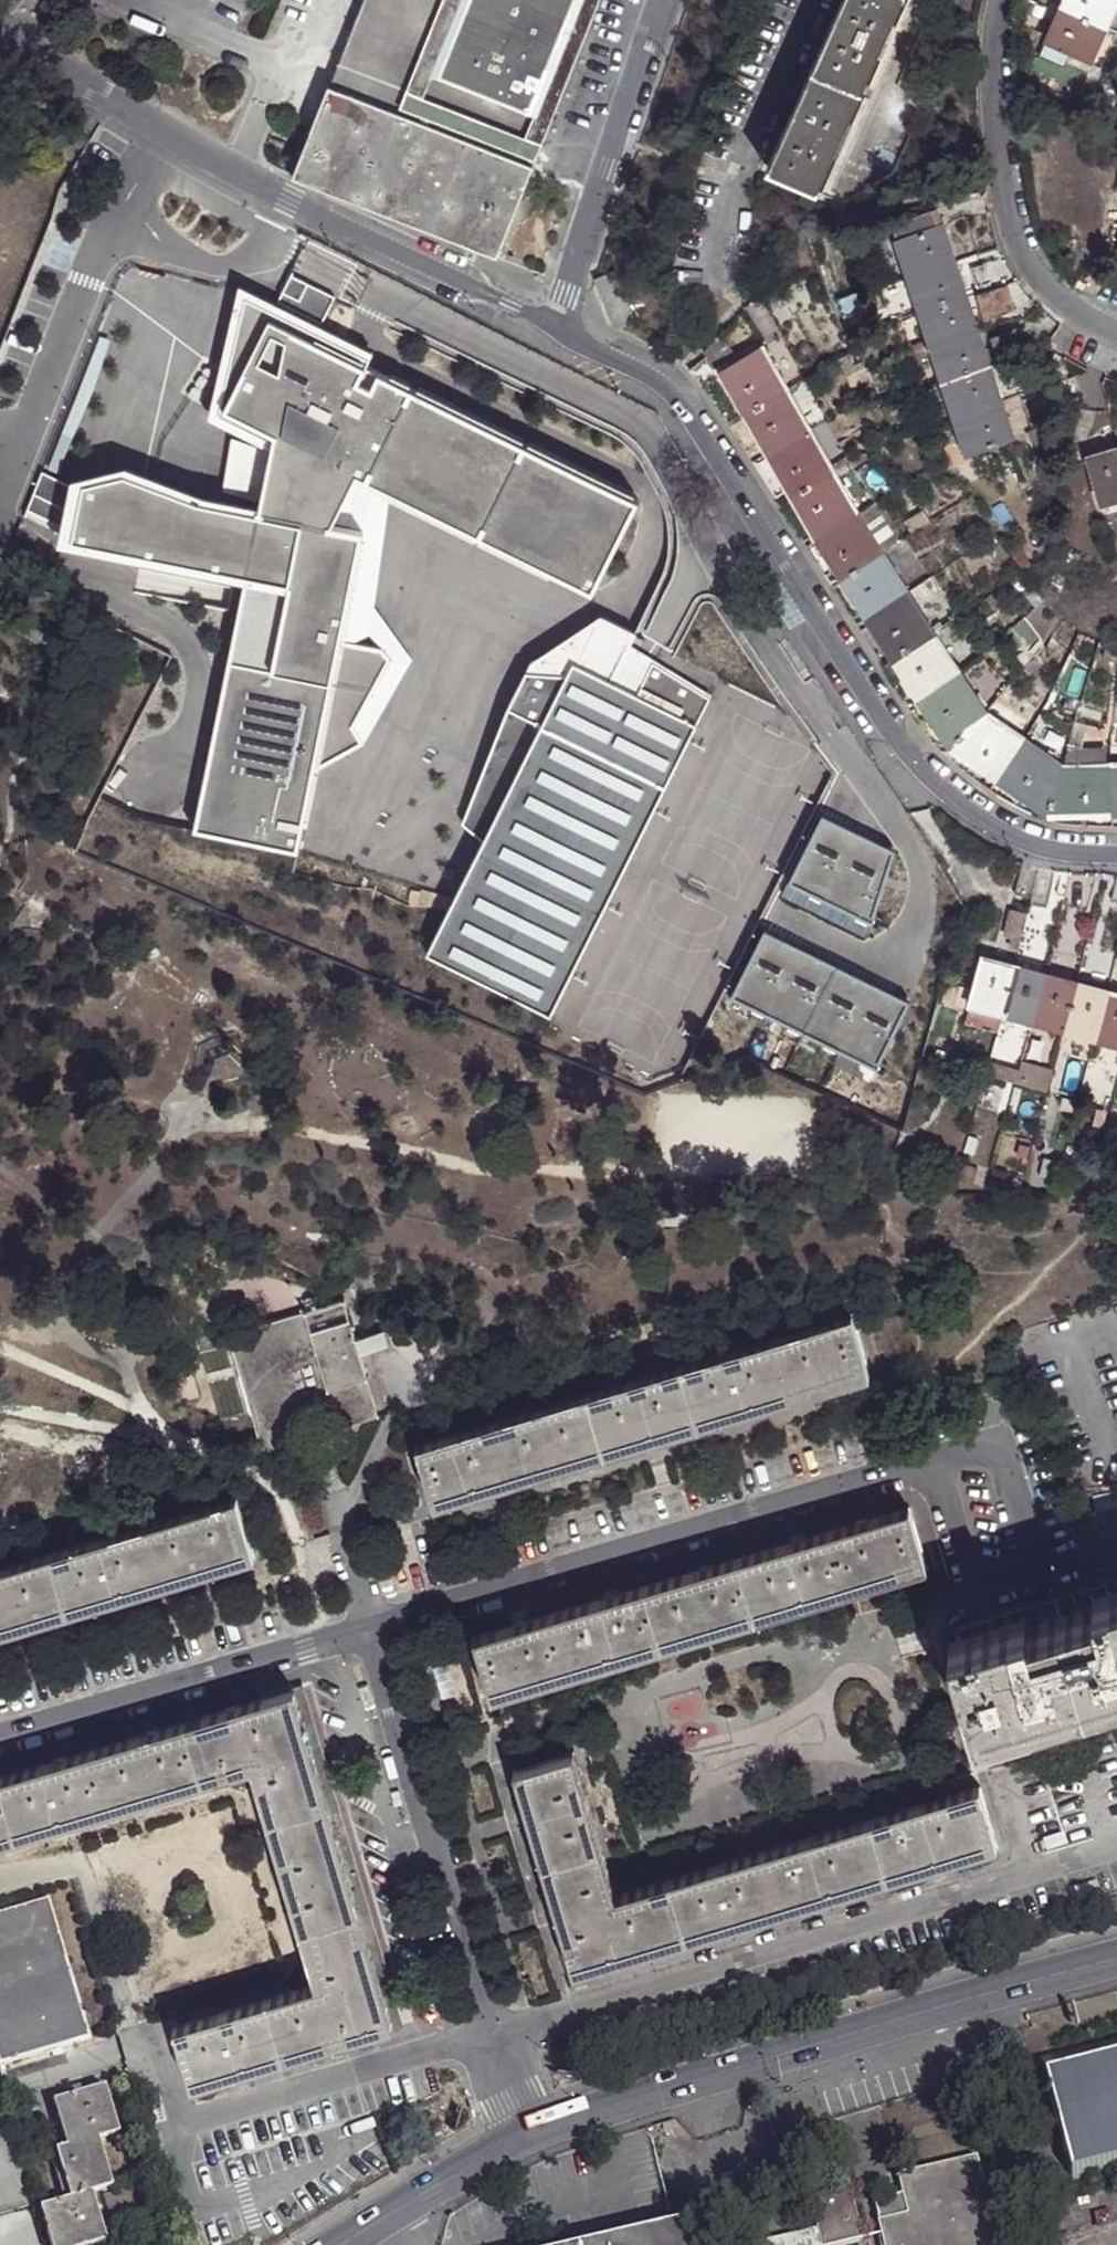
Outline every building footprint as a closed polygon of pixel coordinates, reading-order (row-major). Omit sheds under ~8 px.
[(493,257),(530,165),(597,0),(361,0),(289,175),(493,257)] [(814,190),(900,0),(841,0),(766,167),(814,190)] [(1045,42),(1071,54),(1089,61),(1092,55),(1104,26),(1116,0),(1064,0),(1045,42)] [(1104,26),(1092,55),(1104,61),(1116,33),(1116,32),(1104,26)] [(1071,54),(1045,42),(1038,59),(1064,70),(1071,54)] [(939,213),(934,215),(939,230),(943,229),(939,213)] [(898,242),(939,230),(934,215),(894,227),(898,242)] [(943,229),(939,230),(898,242),(968,454),(1012,439),(943,229)] [(1104,281),(1089,272),(1082,281),(1097,290),(1104,281)] [(338,298),(295,276),(281,303),(326,324),(338,298)] [(1018,311),(1011,286),(980,295),(988,321),(1018,311)] [(228,390),(237,394),(269,328),(243,315),(228,390)] [(282,448),(393,503),(593,601),(638,511),(269,328),(237,394),(228,390),(220,425),(235,432),(238,426),(282,448)] [(718,329),(702,348),(712,366),(732,356),(718,329)] [(1020,330),(995,338),(1004,363),(1029,354),(1020,330)] [(1105,765),(1068,767),(1064,767),(986,712),(853,509),(763,347),(722,370),(814,533),(950,744),(1050,814),(1116,810),(1116,765),(1105,765)] [(379,613),(393,503),(282,448),(280,458),(238,443),(226,494),(269,510),(267,518),(367,536),(343,647),(385,654),(391,666),(354,731),(365,749),(413,666),(379,613)] [(1088,459),(1100,504),(1116,499),(1116,450),(1088,459)] [(71,488),(43,475),(30,513),(64,529),(71,488)] [(343,647),(367,536),(267,518),(201,505),(125,476),(83,486),(72,540),(249,576),(195,833),(299,856),(319,769),(365,749),(354,731),(391,666),(385,654),(343,647)] [(64,529),(30,513),(26,519),(62,536),(64,529)] [(1110,663),(1116,649),(1116,639),(1112,638),(1102,661),(1110,663)] [(576,668),(654,673),(591,639),(537,669),(532,679),(570,680),(576,668)] [(1025,667),(1037,681),(1053,668),(1042,653),(1025,667)] [(465,831),(486,849),(430,960),(553,1023),(562,1007),(593,943),(625,879),(644,843),(678,775),(708,716),(713,704),(656,669),(654,673),(576,668),(570,680),(532,679),(514,713),(465,831)] [(1025,699),(1035,708),(1043,698),(1034,689),(1025,699)] [(1075,721),(1067,749),(1081,748),(1085,731),(1087,723),(1075,721)] [(1107,728),(1087,723),(1085,731),(1105,735),(1107,728)] [(1068,767),(1105,765),(1106,748),(1081,748),(1067,749),(1068,767)] [(898,853),(824,819),(792,887),(877,926),(898,853)] [(1055,871),(1023,864),(1015,894),(1049,900),(1055,871)] [(1020,941),(1027,915),(1010,911),(1004,937),(1020,941)] [(916,1005),(770,935),(737,1003),(885,1072),(916,1005)] [(969,1002),(1002,1012),(1116,1044),(1116,996),(980,957),(969,1002)] [(1002,1012),(969,1002),(967,1013),(999,1023),(1002,1012)] [(983,1072),(1014,1083),(1018,1073),(986,1063),(983,1072)] [(1017,1084),(1044,1093),(1049,1073),(1021,1064),(1018,1073),(1014,1083),(1017,1084)] [(344,1299),(232,1332),(254,1409),(244,1413),(252,1442),(292,1431),(295,1442),(339,1429),(335,1417),(374,1406),(359,1354),(355,1339),(344,1299)] [(778,1338),(795,1398),(868,1377),(851,1317),(778,1338)] [(254,1409),(232,1332),(223,1335),(244,1413),(254,1409)] [(384,1332),(355,1339),(359,1354),(389,1346),(384,1332)] [(705,1359),(722,1419),(795,1398),(778,1338),(705,1359)] [(632,1380),(649,1439),(722,1419),(705,1359),(632,1380)] [(558,1401),(575,1460),(649,1439),(632,1380),(558,1401)] [(485,1421),(502,1481),(575,1460),(558,1401),(485,1421)] [(377,1418),(374,1406),(335,1417),(339,1429),(377,1418)] [(431,1501),(502,1481),(485,1421),(414,1442),(431,1501)] [(256,1453),(295,1442),(292,1431),(252,1442),(256,1453)] [(178,1514),(197,1573),(250,1559),(231,1500),(178,1514)] [(928,1568),(908,1507),(821,1533),(841,1594),(928,1568)] [(82,1544),(101,1603),(197,1573),(178,1514),(82,1544)] [(841,1594),(821,1533),(734,1559),(754,1620),(841,1594)] [(4,1632),(101,1603),(82,1544),(0,1568),(0,1618),(4,1632)] [(754,1620),(734,1559),(648,1585),(667,1646),(754,1620)] [(1093,1587),(1023,1609),(956,1627),(959,1637),(1025,1618),(1027,1625),(1095,1605),(1093,1598),(1116,1591),(1116,1580),(1093,1587)] [(667,1646),(648,1585),(561,1611),(580,1672),(667,1646)] [(1116,1678),(1116,1591),(1093,1598),(1095,1605),(1116,1678)] [(1095,1605),(1027,1625),(1051,1705),(1116,1686),(1116,1678),(1095,1605)] [(580,1672),(561,1611),(475,1637),(493,1698),(580,1672)] [(1051,1705),(1027,1625),(1025,1618),(959,1637),(948,1641),(975,1729),(1051,1705)] [(317,1989),(332,2047),(394,2027),(352,1892),(329,1816),(289,1692),(231,1709),(249,1770),(317,1989)] [(249,1770),(231,1709),(153,1733),(171,1794),(249,1770)] [(171,1794),(153,1733),(75,1756),(94,1818),(171,1794)] [(534,1842),(594,1824),(573,1753),(513,1771),(534,1842)] [(75,1756),(0,1779),(0,1788),(16,1841),(94,1818),(75,1756)] [(936,1799),(954,1859),(997,1846),(978,1786),(936,1799)] [(0,1788),(0,1846),(16,1841),(0,1788)] [(954,1859),(936,1799),(835,1829),(853,1889),(883,1880),(954,1859)] [(556,1914),(616,1895),(594,1824),(534,1842),(541,1866),(556,1914)] [(853,1889),(835,1829),(728,1861),(746,1921),(853,1889)] [(746,1921),(728,1861),(616,1895),(556,1914),(574,1973),(746,1921)] [(90,2039),(49,1901),(0,1915),(0,2066),(90,2039)] [(332,2047),(317,1989),(231,2014),(249,2072),(332,2047)] [(249,2072),(231,2014),(175,2031),(192,2091),(249,2072)] [(1038,2056),(1069,2175),(1116,2162),(1116,2035),(1038,2056)] [(53,2244),(98,2244),(107,2242),(93,2194),(113,2187),(99,2140),(119,2134),(105,2087),(54,2103),(67,2148),(58,2151),(71,2199),(44,2208),(53,2244)] [(988,2218),(980,2221),(965,2166),(888,2184),(893,2204),(898,2223),(868,2231),(871,2244),(995,2244),(988,2218)] [(805,2190),(815,2228),(819,2244),(859,2233),(847,2180),(805,2190)] [(863,2212),(868,2231),(898,2223),(893,2204),(863,2212)] [(679,2219),(669,2222),(570,2244),(686,2244),(679,2219)] [(819,2244),(815,2228),(752,2244),(746,2244),(820,2244),(819,2244)]
